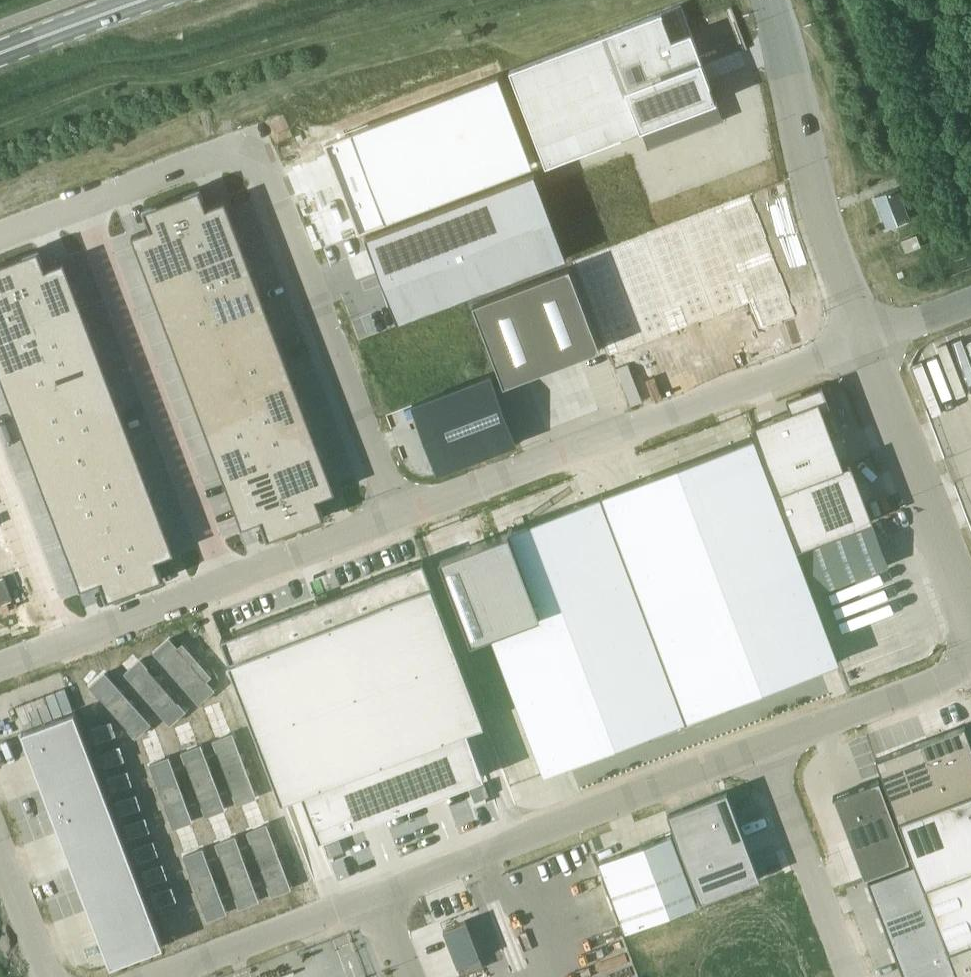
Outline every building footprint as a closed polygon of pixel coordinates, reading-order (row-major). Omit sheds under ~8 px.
[(681,4),(510,69),(546,165),(717,100),(681,4)] [(382,199),(352,210),(360,232),(526,170),(492,82),(491,79),(356,130),(381,195),(382,199)] [(535,171),(365,235),(398,321),(568,257),(535,171)] [(200,187),(172,198),(183,227),(229,209),(226,198),(207,206),(200,187)] [(898,187),(875,195),(887,226),(910,218),(898,187)] [(151,227),(132,234),(136,244),(183,227),(172,198),(144,208),(151,227)] [(229,209),(183,227),(197,264),(244,246),(229,209)] [(183,227),(136,244),(150,282),(197,264),(183,227)] [(917,234),(902,240),(906,251),(921,245),(917,234)] [(244,246),(197,264),(208,292),(254,274),(244,246)] [(39,248),(11,259),(22,288),(69,270),(65,260),(46,267),(39,248)] [(22,288),(11,259),(0,263),(0,296),(22,288)] [(197,264),(150,282),(161,310),(208,292),(197,264)] [(571,266),(473,303),(504,385),(602,348),(571,266)] [(69,270),(22,288),(36,325),(83,307),(69,270)] [(254,274),(208,292),(218,320),(265,302),(254,274)] [(0,296),(0,339),(36,325),(22,288),(0,296)] [(208,292),(161,310),(172,338),(218,320),(208,292)] [(265,302),(218,320),(225,339),(232,357),(279,340),(265,302)] [(463,306),(400,331),(424,392),(486,368),(463,306)] [(83,307),(36,325),(47,353),(93,335),(83,307)] [(218,320),(172,338),(179,356),(225,339),(218,320)] [(0,339),(0,371),(47,353),(36,325),(0,339)] [(93,335),(47,353),(57,381),(104,363),(93,335)] [(225,339),(179,356),(186,375),(232,357),(225,339)] [(279,340),(232,357),(239,376),(247,395),(293,377),(279,340)] [(0,371),(11,399),(57,381),(47,353),(0,371)] [(232,357),(186,375),(193,394),(239,376),(232,357)] [(104,363),(57,381),(72,418),(118,401),(104,363)] [(492,374),(413,404),(413,405),(433,397),(458,464),(439,472),(439,473),(518,443),(492,374)] [(239,376),(193,394),(200,413),(247,395),(239,376)] [(293,377),(247,395),(254,414),(261,432),(307,414),(293,377)] [(57,381),(11,399),(25,436),(72,418),(57,381)] [(791,410),(752,424),(778,492),(852,463),(851,459),(849,460),(850,463),(844,465),(823,408),(830,405),(823,384),(787,398),(791,410)] [(247,395),(200,413),(207,431),(254,414),(247,395)] [(118,401),(72,418),(86,456),(132,438),(118,401)] [(254,414),(207,431),(214,450),(261,432),(254,414)] [(307,414),(261,432),(271,460),(318,443),(307,414)] [(72,418),(25,436),(39,473),(86,456),(72,418)] [(261,432),(214,450),(225,478),(271,460),(261,432)] [(584,501),(442,555),(473,639),(492,631),(545,772),(649,732),(651,736),(654,735),(724,708),(727,707),(725,703),(839,660),(754,437),(639,480),(584,501)] [(132,438),(86,456),(100,493),(147,475),(132,438)] [(318,443),(271,460),(286,498),(332,480),(318,443)] [(86,456),(39,473),(53,511),(100,493),(86,456)] [(271,460),(225,478),(239,515),(286,498),(271,460)] [(852,463),(778,492),(799,548),(873,519),(852,463)] [(147,475),(100,493),(111,521),(157,503),(147,475)] [(332,480),(286,498),(297,527),(325,516),(317,497),(336,490),(332,480)] [(100,493),(53,511),(64,539),(111,521),(100,493)] [(286,498),(239,515),(243,526),(261,519),(269,537),(297,527),(286,498)] [(157,503),(111,521),(125,559),(171,541),(157,503)] [(111,521),(64,539),(78,576),(125,559),(111,521)] [(873,524),(805,550),(820,590),(889,564),(873,524)] [(171,541),(125,559),(136,588),(164,577),(157,558),(175,551),(171,541)] [(125,559),(78,576),(82,587),(101,579),(108,598),(136,588),(125,559)] [(317,599),(222,635),(283,797),(302,790),(320,838),(485,776),(467,727),(485,720),(424,559),(329,595),(327,591),(316,595),(317,599)] [(11,602),(0,574),(0,606),(11,602)] [(0,607),(0,639),(24,630),(16,610),(14,611),(11,602),(0,607)] [(76,710),(23,730),(112,965),(164,945),(76,710)] [(921,741),(928,761),(970,745),(970,740),(965,724),(921,741)] [(921,741),(898,750),(921,809),(943,801),(936,781),(928,761),(921,741)] [(928,761),(936,781),(970,768),(970,745),(928,761)] [(898,750),(876,758),(899,818),(921,809),(898,750)] [(936,781),(943,801),(970,791),(970,768),(936,781)] [(870,781),(834,794),(834,796),(835,796),(865,876),(910,859),(880,778),(870,782),(870,781)] [(728,791),(668,813),(701,900),(760,877),(728,791)] [(899,818),(915,861),(916,861),(925,885),(970,867),(970,791),(943,801),(921,809),(899,818)] [(673,835),(601,862),(627,930),(699,903),(673,835)] [(869,879),(906,976),(960,976),(949,949),(925,885),(916,861),(915,861),(869,879)] [(925,885),(949,949),(970,940),(970,867),(925,885)] [(467,920),(444,929),(462,974),(484,965),(467,920)] [(949,949),(960,976),(970,976),(970,940),(949,949)]
